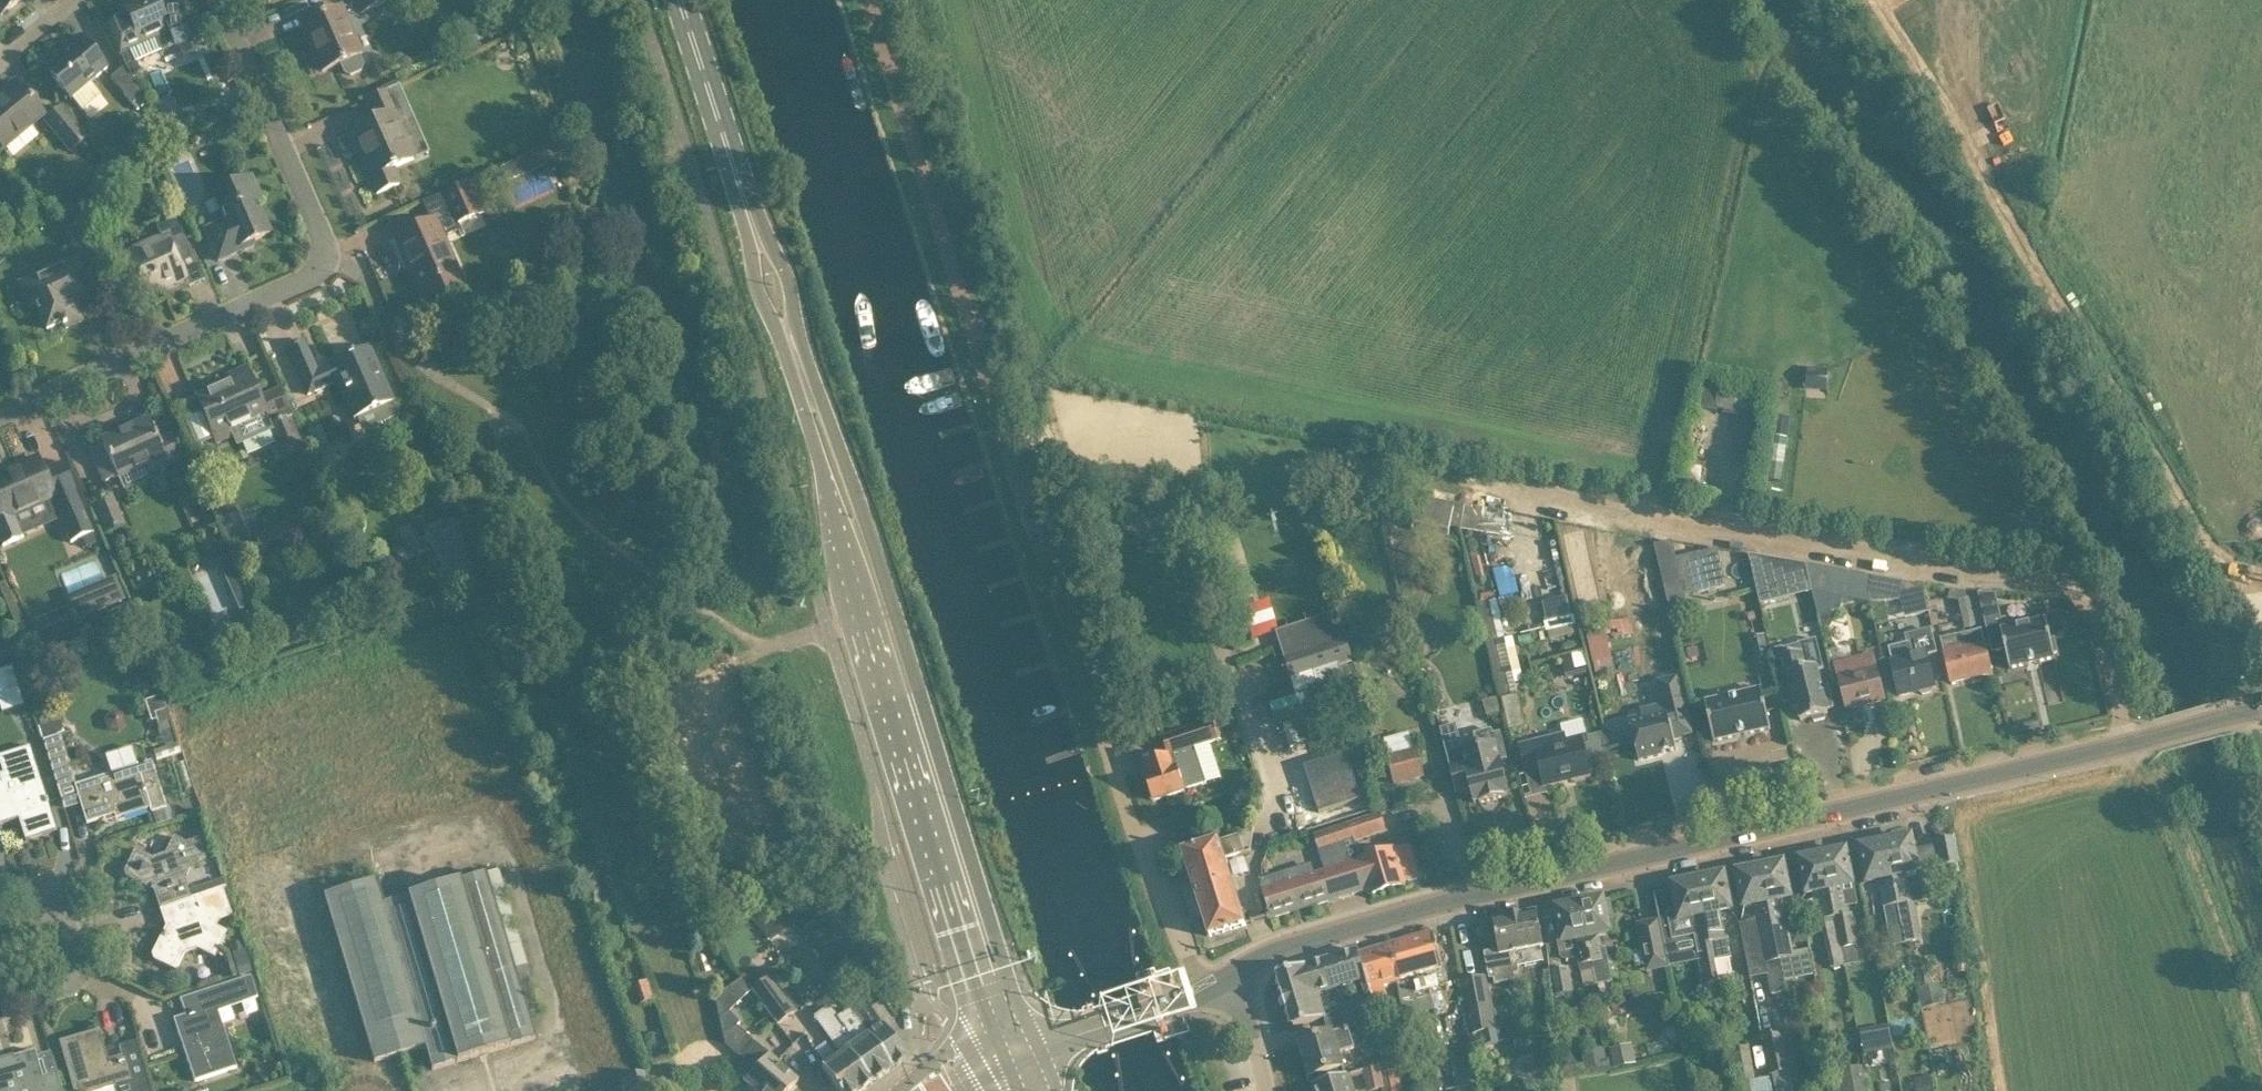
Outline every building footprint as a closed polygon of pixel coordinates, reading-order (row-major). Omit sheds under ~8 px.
[(1,16),(20,0),(0,0),(0,14),(1,16)] [(110,27),(118,47),(127,67),(134,64),(170,48),(178,45),(184,57),(196,51),(191,39),(173,0),(161,0),(157,2),(156,0),(137,0),(123,6),(127,14),(115,20),(116,24),(110,27)] [(363,12),(389,0),(358,0),(363,12)] [(364,66),(360,57),(362,56),(342,8),(302,25),(322,72),(340,65),(345,75),(351,77),(362,72),(364,66)] [(71,99),(72,98),(83,112),(101,97),(90,83),(108,69),(80,36),(60,53),(62,56),(46,70),(71,99)] [(147,102),(137,87),(126,67),(111,79),(136,110),(147,102)] [(5,100),(0,103),(0,146),(3,150),(44,116),(16,82),(7,90),(1,95),(5,100)] [(413,116),(400,86),(364,102),(373,120),(349,131),(376,194),(400,183),(394,168),(415,159),(399,122),(413,116)] [(171,96),(152,108),(171,138),(189,126),(171,96)] [(72,151),(87,139),(61,109),(47,121),(72,151)] [(139,120),(154,146),(167,138),(153,112),(139,120)] [(540,152),(525,158),(531,173),(546,166),(540,152)] [(143,158),(149,173),(160,168),(154,153),(143,158)] [(254,246),(253,242),(271,234),(256,200),(261,198),(252,178),(231,186),(214,195),(226,221),(205,231),(218,261),(247,249),(254,246)] [(454,215),(435,223),(434,220),(395,237),(424,302),(463,285),(443,240),(462,231),(458,223),(489,209),(476,181),(445,195),(454,215)] [(194,256),(185,236),(178,219),(157,228),(165,245),(127,262),(133,275),(142,296),(185,276),(180,263),(194,256)] [(20,284),(21,288),(30,308),(36,306),(47,330),(62,323),(64,327),(65,326),(66,329),(82,322),(75,306),(96,297),(91,286),(82,266),(78,258),(20,284)] [(305,341),(288,349),(309,396),(336,384),(353,420),(373,411),(379,425),(399,416),(393,402),(394,402),(370,346),(318,370),(305,341)] [(264,405),(260,397),(246,366),(228,374),(231,382),(196,398),(217,444),(238,435),(241,442),(273,428),(285,457),(303,449),(290,418),(293,417),(283,397),(264,405)] [(1807,370),(1806,391),(1827,392),(1828,371),(1807,370)] [(1733,451),(1756,455),(1766,393),(1704,383),(1701,408),(1738,414),(1733,451)] [(1784,431),(1787,419),(1774,417),(1771,428),(1784,431)] [(102,442),(89,448),(104,482),(117,477),(117,478),(147,465),(150,473),(185,458),(174,433),(158,440),(149,419),(101,441),(102,442)] [(321,427),(309,432),(317,453),(329,449),(321,427)] [(3,547),(24,538),(14,516),(46,502),(53,517),(59,514),(72,543),(81,538),(91,534),(93,533),(74,490),(76,490),(64,463),(44,472),(38,459),(0,476),(0,540),(3,547)] [(112,496),(94,504),(107,535),(125,527),(112,496)] [(1448,538),(1454,505),(1454,504),(1420,497),(1413,531),(1448,538)] [(1504,513),(1465,506),(1461,529),(1500,536),(1504,513)] [(242,542),(258,535),(246,510),(231,517),(242,542)] [(452,519),(437,524),(446,553),(461,548),(452,519)] [(1585,528),(1561,533),(1580,611),(1603,605),(1585,528)] [(408,542),(406,547),(409,552),(414,553),(419,550),(420,545),(418,541),(412,539),(408,542)] [(1673,542),(1654,546),(1665,590),(1669,609),(1687,604),(1685,596),(1677,559),(1673,542)] [(1717,550),(1689,556),(1698,593),(1726,587),(1717,550)] [(1778,562),(1748,557),(1760,606),(1812,593),(1807,567),(1778,562)] [(1807,565),(1806,565),(1807,567),(1812,593),(1818,616),(1821,630),(1830,628),(1834,622),(1832,613),(1840,611),(1842,599),(1851,600),(1856,574),(1807,565)] [(1923,586),(1865,576),(1871,604),(1869,603),(1874,625),(1889,621),(1885,602),(1901,600),(1925,595),(1923,586)] [(114,579),(91,588),(101,611),(123,602),(114,579)] [(1619,581),(1603,584),(1610,612),(1626,609),(1619,581)] [(1965,628),(1984,624),(1977,595),(1950,590),(1948,599),(1960,600),(1965,628)] [(1996,596),(1979,595),(1982,607),(1997,603),(1996,599),(1996,596)] [(1547,628),(1571,625),(1568,598),(1544,601),(1547,628)] [(1496,600),(1479,604),(1489,644),(1506,640),(1496,600)] [(1265,613),(1247,618),(1253,639),(1271,634),(1265,613)] [(1339,617),(1279,636),(1285,655),(1293,681),(1297,693),(1314,688),(1319,686),(1343,678),(1347,693),(1354,691),(1348,664),(1354,662),(1345,636),(1339,617)] [(2010,670),(2055,659),(2054,654),(2057,653),(2054,640),(2051,641),(2046,621),(2004,631),(2001,621),(1986,625),(1993,653),(2005,650),(2010,670)] [(1907,644),(1890,648),(1892,659),(1890,660),(1894,675),(1899,696),(1918,691),(1922,696),(1932,694),(1933,688),(1935,687),(1929,666),(1928,662),(1927,656),(1938,654),(1932,629),(1905,636),(1907,644)] [(1967,635),(1955,637),(1941,641),(1951,684),(1992,674),(1982,631),(1967,635)] [(1605,633),(1586,637),(1592,663),(1610,659),(1605,633)] [(1783,648),(1770,651),(1784,705),(1791,703),(1793,712),(1799,710),(1801,720),(1800,720),(1800,721),(1813,718),(1814,723),(1826,720),(1825,715),(1828,714),(1828,713),(1827,713),(1826,710),(1834,708),(1828,687),(1821,688),(1816,671),(1824,670),(1816,640),(1798,644),(1798,646),(1783,649),(1783,648)] [(1585,653),(1562,658),(1567,679),(1590,674),(1585,653)] [(1885,700),(1873,655),(1835,664),(1847,709),(1885,700)] [(1361,664),(1349,668),(1353,682),(1365,679),(1361,664)] [(0,670),(0,708),(1,712),(22,707),(11,667),(0,670)] [(1652,711),(1628,717),(1634,740),(1639,761),(1664,755),(1664,753),(1677,750),(1675,739),(1691,734),(1687,718),(1677,680),(1660,685),(1666,708),(1652,711)] [(1714,743),(1771,730),(1762,691),(1705,704),(1714,743)] [(1520,695),(1502,699),(1510,731),(1528,727),(1520,695)] [(163,696),(144,701),(148,715),(154,713),(158,725),(170,721),(163,696)] [(1290,749),(1313,741),(1311,736),(1331,729),(1327,718),(1334,716),(1330,703),(1280,719),(1290,749)] [(60,720),(38,727),(57,784),(74,779),(60,736),(65,734),(60,720)] [(1154,801),(1205,784),(1193,748),(1219,739),(1213,721),(1163,738),(1168,755),(1146,762),(1151,776),(1146,777),(1154,801)] [(1535,744),(1521,748),(1527,775),(1542,771),(1546,785),(1590,774),(1586,760),(1610,754),(1604,732),(1586,736),(1583,721),(1561,725),(1564,737),(1535,744)] [(1479,748),(1447,755),(1456,794),(1471,791),(1474,803),(1479,802),(1480,804),(1505,797),(1505,796),(1510,794),(1502,761),(1507,760),(1501,732),(1493,734),(1492,730),(1476,735),(1479,748)] [(19,818),(26,840),(38,836),(56,831),(30,746),(0,755),(0,824),(19,818)] [(111,775),(76,786),(80,800),(81,805),(87,821),(114,813),(115,817),(150,806),(151,810),(152,813),(167,808),(152,762),(151,762),(137,766),(131,748),(105,756),(111,775)] [(1388,758),(1394,784),(1425,777),(1418,751),(1388,758)] [(1347,753),(1305,767),(1319,813),(1361,800),(1347,753)] [(1380,815),(1350,824),(1355,841),(1385,832),(1380,815)] [(1361,861),(1355,841),(1350,824),(1314,835),(1326,872),(1313,876),(1311,867),(1263,881),(1263,891),(1271,919),(1368,891),(1370,890),(1361,861)] [(1184,853),(1190,874),(1226,862),(1225,859),(1250,851),(1251,851),(1255,825),(1235,832),(1236,837),(1220,842),(1220,841),(1184,853)] [(136,851),(125,872),(128,878),(155,891),(160,909),(191,899),(186,878),(193,863),(206,859),(199,839),(187,843),(174,837),(165,855),(153,858),(136,851)] [(1896,841),(1886,843),(1902,926),(1905,942),(1920,939),(1909,882),(1927,878),(1926,871),(1921,872),(1917,850),(1914,851),(1911,838),(1906,839),(1903,837),(1898,838),(1896,841)] [(1955,838),(1936,842),(1942,868),(1960,864),(1955,838)] [(1866,847),(1860,848),(1867,883),(1879,881),(1884,909),(1888,929),(1902,926),(1886,843),(1875,845),(1873,844),(1867,845),(1866,847)] [(1370,890),(1368,891),(1369,894),(1370,896),(1406,886),(1405,884),(1418,880),(1409,847),(1361,861),(1370,890)] [(1830,854),(1823,856),(1835,917),(1840,944),(1845,967),(1846,967),(1859,964),(1858,959),(1855,947),(1849,916),(1848,908),(1857,906),(1854,892),(1853,886),(1851,872),(1846,851),(1845,851),(1832,854),(1830,854)] [(1823,856),(1799,860),(1806,895),(1816,893),(1821,920),(1835,917),(1823,856)] [(1239,905),(1226,862),(1190,874),(1210,937),(1246,926),(1239,905)] [(1773,931),(1785,992),(1786,992),(1784,982),(1814,976),(1809,950),(1792,954),(1782,900),(1791,898),(1784,863),(1760,868),(1773,931)] [(1771,995),(1785,992),(1773,931),(1760,868),(1737,873),(1744,908),(1753,906),(1771,995)] [(1704,879),(1698,880),(1711,943),(1715,961),(1729,958),(1720,912),(1731,910),(1728,897),(1724,875),(1720,876),(1716,874),(1711,875),(1708,878),(1704,879)] [(487,875),(384,906),(434,1070),(536,1039),(487,875)] [(1676,899),(1658,902),(1663,924),(1690,918),(1704,986),(1720,983),(1715,961),(1711,943),(1698,880),(1689,882),(1686,880),(1680,881),(1678,884),(1673,885),(1676,899)] [(166,927),(153,955),(155,961),(176,971),(183,955),(200,950),(214,957),(226,931),(217,927),(220,921),(233,917),(227,900),(224,888),(225,888),(225,887),(191,899),(160,909),(166,927)] [(777,892),(783,904),(784,903),(791,915),(809,910),(794,887),(777,892)] [(777,892),(744,899),(757,921),(768,941),(796,925),(790,915),(791,915),(784,903),(783,904),(777,892)] [(1598,936),(1610,934),(1607,921),(1613,919),(1609,900),(1604,901),(1603,899),(1580,904),(1592,963),(1593,968),(1597,985),(1612,982),(1606,949),(1601,950),(1598,936)] [(1580,904),(1556,908),(1563,942),(1558,943),(1561,957),(1566,961),(1579,958),(1581,971),(1593,968),(1592,963),(1580,904)] [(1513,953),(1544,947),(1537,912),(1493,921),(1499,952),(1486,955),(1490,978),(1494,977),(1495,984),(1516,980),(1515,973),(1517,973),(1513,953)] [(1835,917),(1821,920),(1826,947),(1840,944),(1835,917)] [(1652,972),(1668,968),(1658,921),(1642,924),(1652,972)] [(1399,982),(1402,1005),(1403,1007),(1412,1004),(1415,1017),(1450,1007),(1447,994),(1451,993),(1433,933),(1389,946),(1399,982)] [(1367,976),(1373,997),(1374,1000),(1387,996),(1384,987),(1396,984),(1402,1005),(1399,982),(1389,946),(1360,954),(1367,976)] [(244,950),(232,953),(238,974),(250,971),(244,950)] [(1289,1009),(1295,1028),(1325,1018),(1318,993),(1362,982),(1366,999),(1373,997),(1367,976),(1360,954),(1359,951),(1279,975),(1284,994),(1283,995),(1287,1009),(1289,1009)] [(856,958),(848,964),(860,983),(868,978),(856,958)] [(1927,958),(1913,961),(1920,990),(1921,990),(1933,988),(1927,958)] [(1569,968),(1551,971),(1556,997),(1573,993),(1569,968)] [(1154,980),(1152,972),(1140,976),(1142,984),(1154,980)] [(186,1016),(174,1020),(195,1082),(232,1070),(223,1043),(228,1042),(218,1012),(258,999),(256,993),(251,977),(181,1000),(186,1016)] [(742,977),(727,988),(732,995),(746,996),(751,992),(751,991),(752,990),(742,977)] [(1487,977),(1462,982),(1465,1002),(1473,1039),(1484,1036),(1498,1034),(1498,1032),(1487,977)] [(752,990),(751,991),(751,992),(777,1026),(793,1013),(767,979),(752,990)] [(1933,988),(1921,990),(1924,1008),(1942,1004),(1938,987),(1933,988)] [(1370,1001),(1374,1000),(1373,997),(1366,999),(1367,1001),(1343,1007),(1348,1024),(1375,1016),(1370,1001)] [(1566,1001),(1553,1003),(1555,1015),(1568,1012),(1566,1001)] [(855,1012),(895,1069),(908,1059),(867,1003),(855,1012)] [(816,1017),(814,1019),(828,1038),(830,1036),(838,1031),(850,1048),(848,1049),(854,1058),(856,1056),(859,1061),(858,1062),(862,1067),(861,1068),(865,1072),(867,1071),(869,1075),(875,1083),(895,1069),(855,1012),(852,1014),(849,1010),(838,1018),(830,1007),(816,1017)] [(720,1019),(724,1045),(739,1058),(740,1057),(754,1071),(746,1081),(756,1090),(789,1090),(798,1081),(754,1042),(737,1026),(739,1024),(728,1013),(720,1019)] [(1332,1033),(1321,1036),(1300,1043),(1311,1077),(1343,1068),(1339,1054),(1355,1049),(1349,1028),(1333,1033),(1332,1033)] [(77,1090),(103,1090),(115,1087),(116,1090),(154,1090),(139,1040),(122,1046),(126,1058),(111,1063),(101,1031),(62,1043),(77,1090)] [(823,1067),(835,1084),(840,1090),(863,1090),(875,1083),(869,1075),(867,1071),(865,1072),(861,1068),(862,1067),(858,1062),(859,1061),(856,1056),(854,1058),(848,1049),(850,1048),(838,1031),(830,1036),(828,1038),(840,1054),(823,1067)] [(1762,1039),(1770,1076),(1772,1075),(1775,1090),(1794,1090),(1790,1072),(1793,1072),(1784,1034),(1762,1039)] [(672,1046),(662,1049),(665,1058),(675,1055),(672,1046)] [(1730,1050),(1738,1090),(1773,1090),(1771,1077),(1756,1080),(1749,1046),(1730,1050)] [(1632,1047),(1609,1052),(1613,1072),(1637,1067),(1632,1047)] [(1605,1049),(1581,1053),(1585,1074),(1608,1069),(1605,1049)] [(59,1081),(45,1085),(35,1051),(15,1057),(16,1060),(4,1064),(3,1061),(0,1062),(0,1090),(62,1090),(59,1081)] [(739,1058),(731,1068),(746,1081),(754,1071),(740,1057),(739,1058)] [(1474,1059),(1459,1062),(1451,1063),(1456,1090),(1480,1090),(1474,1059)] [(1364,1069),(1368,1090),(1373,1090),(1384,1089),(1382,1074),(1381,1066),(1364,1069)] [(1833,1072),(1834,1079),(1826,1081),(1828,1090),(1865,1090),(1861,1067),(1833,1072)] [(1382,1074),(1384,1089),(1385,1090),(1401,1090),(1397,1071),(1388,1073),(1382,1074)] [(1314,1086),(1315,1090),(1355,1090),(1349,1074),(1334,1079),(1314,1086)] [(1916,1079),(1918,1090),(1933,1090),(1930,1076),(1916,1079)]
